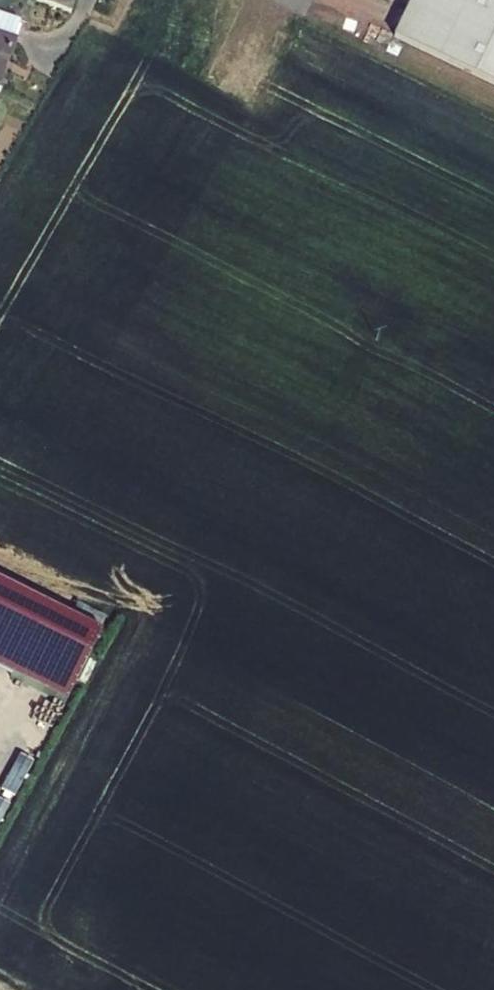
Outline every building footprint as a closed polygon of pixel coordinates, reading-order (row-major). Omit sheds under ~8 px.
[(19,0),(0,0),(0,40),(19,0)] [(395,23),(493,71),(493,0),(406,0),(395,23)]
